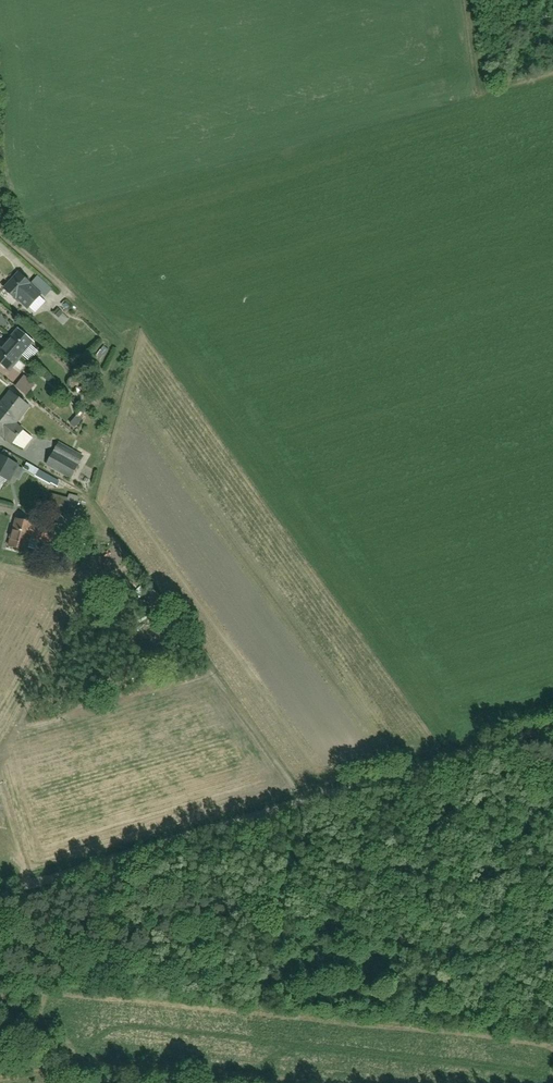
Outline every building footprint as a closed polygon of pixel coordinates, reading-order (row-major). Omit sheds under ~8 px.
[(53,291),(28,270),(11,290),(37,310),(53,291)] [(0,353),(0,363),(9,370),(34,342),(20,330),(0,353)] [(19,425),(31,408),(7,390),(0,400),(0,435),(7,441),(16,448),(28,432),(19,425)] [(57,446),(46,466),(70,479),(81,460),(57,446)] [(13,478),(13,479),(20,465),(1,455),(0,457),(0,492),(5,494),(13,478)] [(16,517),(7,545),(24,550),(28,538),(50,545),(54,531),(32,524),(33,522),(16,517)]
